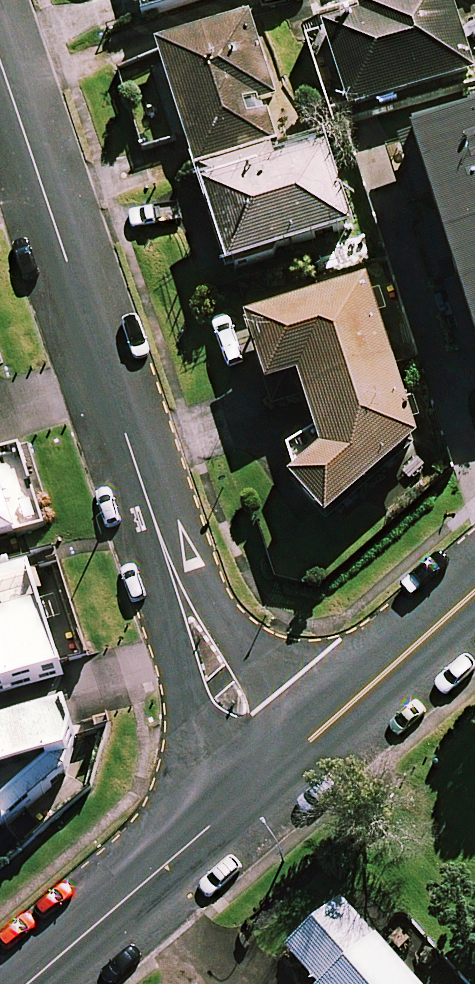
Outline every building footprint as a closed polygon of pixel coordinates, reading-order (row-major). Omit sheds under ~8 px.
[(145,13),(187,0),(141,0),(145,13)] [(453,0),(375,0),(322,16),(351,110),(474,72),(474,70),(453,0)] [(198,166),(291,139),(278,98),(251,17),(159,48),(198,166)] [(472,357),(474,356),(474,102),(463,106),(467,118),(404,137),(472,357)] [(291,139),(198,166),(232,270),(352,231),(326,151),(298,160),(291,139)] [(416,446),(368,283),(249,326),(279,410),(307,399),(318,430),(291,450),(298,475),(293,480),(328,521),(416,446)] [(41,527),(16,449),(0,454),(0,540),(41,527)] [(33,572),(0,583),(0,698),(67,677),(33,572)] [(0,738),(0,831),(72,763),(81,742),(72,715),(0,738)] [(350,903),(296,951),(325,983),(422,983),(350,903)]
